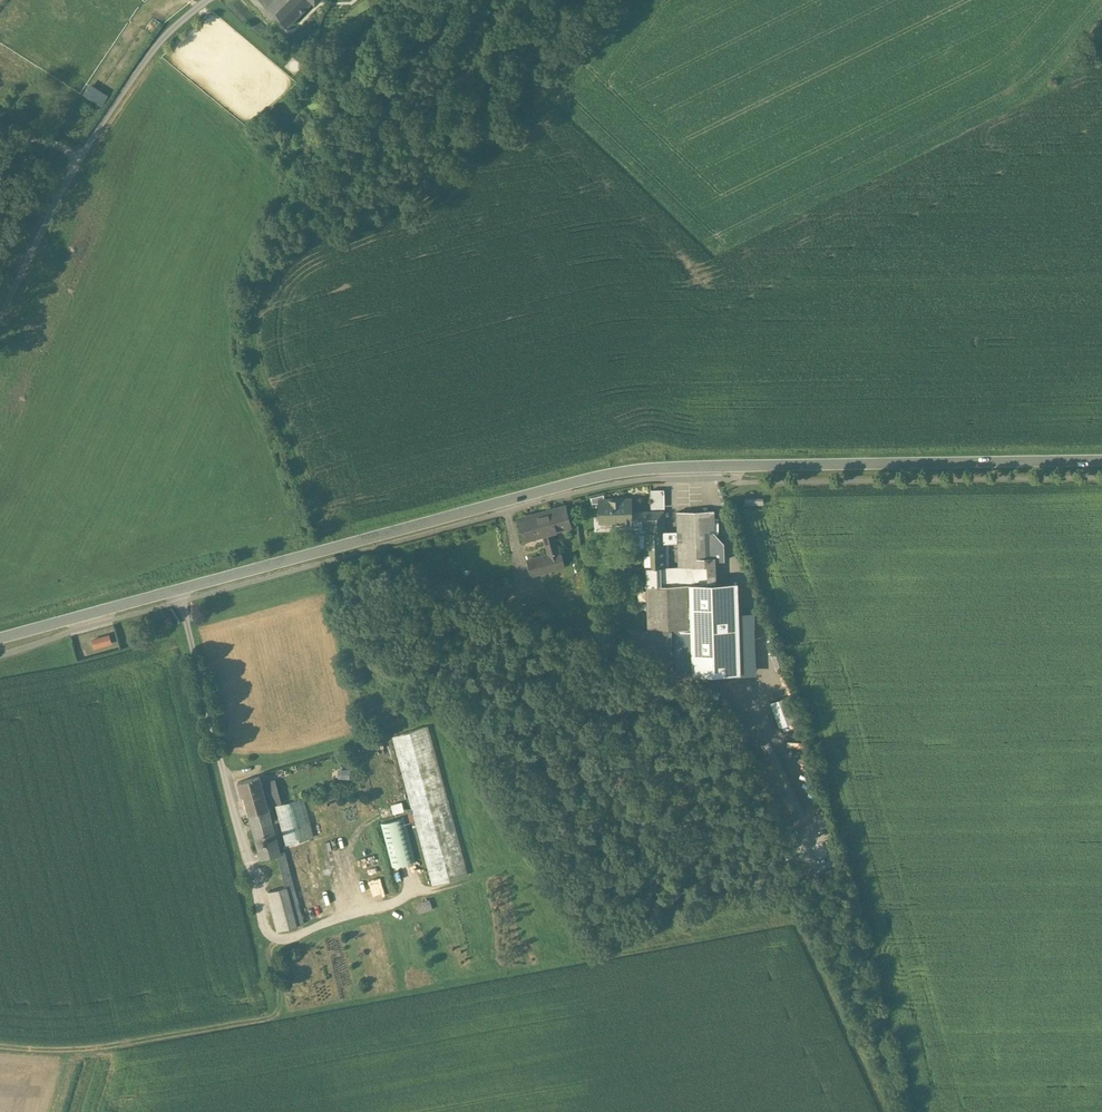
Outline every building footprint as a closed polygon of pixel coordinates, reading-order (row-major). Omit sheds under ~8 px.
[(288,26),(289,25),(288,25),(313,0),(315,2),(317,0),(261,0),(288,26)] [(103,105),(109,94),(89,82),(82,94),(103,105)] [(630,499),(599,500),(600,517),(600,522),(611,521),(625,521),(630,521),(630,513),(630,499)] [(565,505),(517,520),(524,540),(542,534),(553,531),(571,525),(565,505)] [(713,511),(677,512),(678,566),(715,565),(713,511)] [(662,512),(630,513),(630,521),(625,521),(625,531),(628,534),(631,534),(642,533),(643,567),(646,567),(664,567),(663,531),(662,512)] [(611,521),(600,522),(600,517),(596,517),(597,529),(612,529),(611,521)] [(553,531),(542,534),(549,555),(559,552),(553,531)] [(549,555),(528,562),(532,576),(566,566),(562,551),(559,552),(549,555)] [(664,567),(646,567),(647,585),(715,583),(715,565),(678,566),(664,567)] [(715,583),(647,585),(648,629),(690,628),(692,674),(737,672),(734,583),(715,583)] [(109,635),(92,640),(94,648),(111,643),(109,635)] [(786,694),(770,700),(780,726),(796,720),(786,694)] [(428,726),(392,737),(411,808),(407,809),(410,822),(414,821),(432,885),(468,874),(428,726)] [(339,768),(339,778),(351,778),(351,768),(339,768)] [(259,776),(237,782),(237,783),(240,782),(249,814),(268,809),(263,789),(260,782),(261,782),(260,776),(259,777),(259,776)] [(274,780),(267,782),(265,789),(263,789),(267,805),(280,802),(274,780)] [(304,798),(274,806),(285,845),(314,837),(304,798)] [(401,803),(391,806),(393,813),(403,810),(401,803)] [(268,809),(249,814),(261,859),(277,855),(280,854),(268,809)] [(404,817),(380,824),(392,867),(416,861),(404,817)] [(304,924),(285,852),(280,854),(277,855),(285,887),(296,926),(304,924)] [(285,887),(267,892),(278,931),(296,926),(285,887)] [(417,902),(419,912),(434,909),(431,898),(417,902)]
